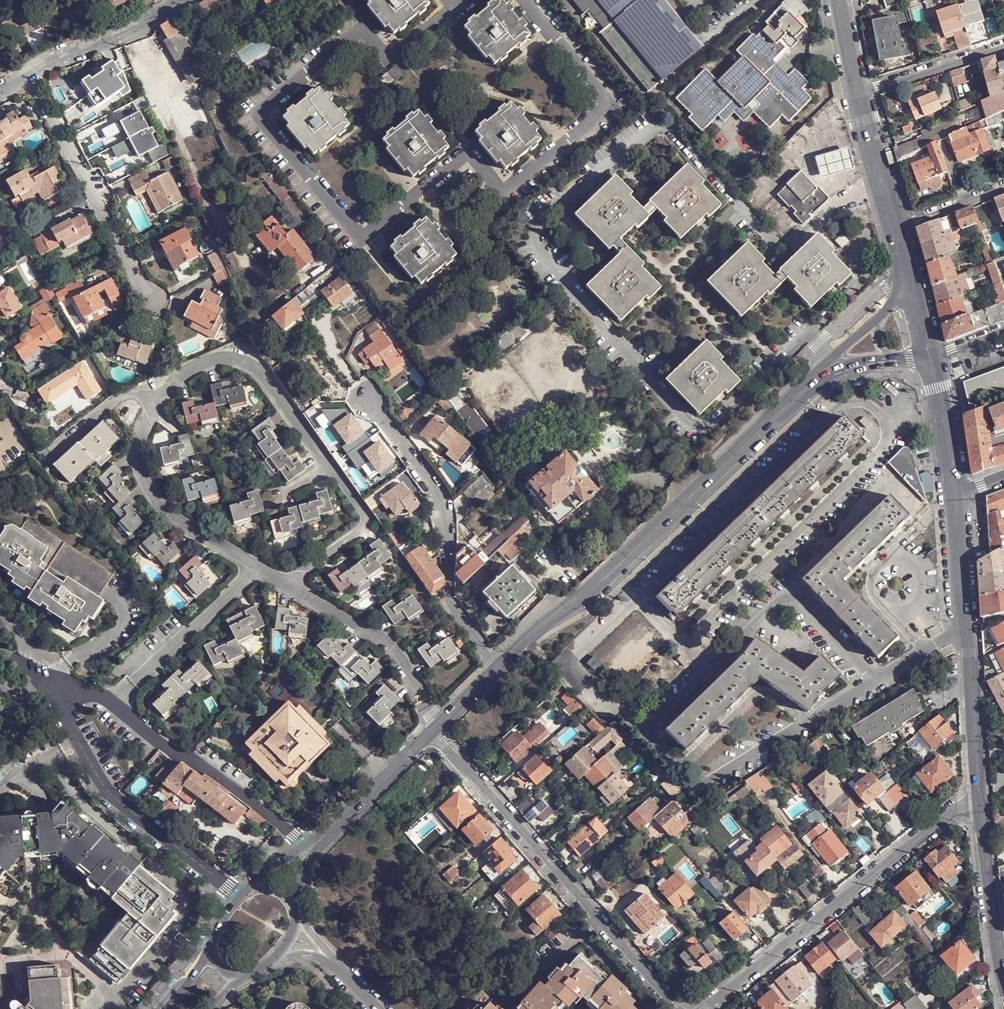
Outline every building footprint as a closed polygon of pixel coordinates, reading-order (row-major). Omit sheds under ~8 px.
[(111,9),(131,0),(108,0),(111,9)] [(148,11),(157,6),(155,1),(154,0),(144,0),(143,1),(148,11)] [(426,0),(366,0),(394,34),(400,30),(401,32),(408,27),(406,25),(419,14),(420,16),(427,11),(425,9),(430,5),(426,0)] [(501,0),(497,0),(495,2),(493,1),(487,6),(488,8),(476,18),(474,16),(468,22),(469,24),(464,27),(494,65),(500,61),(501,62),(508,57),(507,55),(519,45),(521,47),(527,41),(526,40),(530,35),(501,0)] [(600,31),(637,0),(573,0),(600,31)] [(600,31),(650,89),(706,42),(669,0),(637,0),(600,31)] [(887,10),(890,9),(897,7),(894,0),(884,0),(887,10)] [(952,32),(958,50),(972,46),(970,43),(967,34),(958,7),(938,14),(945,35),(952,32)] [(787,74),(778,63),(775,60),(787,48),(784,43),(786,40),(794,48),(800,41),(797,38),(806,28),(789,12),(781,19),(777,14),(768,22),(771,25),(758,38),(755,34),(739,51),(745,57),(720,83),(708,70),(679,98),(695,114),(692,118),(705,130),(720,116),(727,122),(737,112),(746,122),(756,112),(772,127),(785,116),(791,121),(813,99),(804,89),(809,83),(797,70),(790,76),(787,74)] [(178,18),(177,16),(160,26),(168,38),(184,28),(178,18)] [(897,17),(874,22),(881,62),(909,56),(907,47),(902,48),(897,17)] [(184,28),(168,38),(193,80),(205,73),(216,68),(212,62),(185,27),(184,28)] [(246,66),(276,51),(268,35),(238,49),(246,66)] [(785,56),(778,63),(787,74),(795,66),(785,56)] [(993,97),(1003,94),(1003,86),(998,65),(996,57),(983,61),(993,97)] [(112,60),(102,67),(103,68),(90,77),(98,90),(101,88),(107,98),(124,87),(116,75),(120,72),(112,60)] [(974,64),(962,68),(965,75),(977,71),(974,64)] [(103,68),(102,67),(89,75),(90,77),(103,68)] [(395,67),(390,71),(397,80),(402,76),(395,67)] [(962,68),(951,72),(955,87),(968,83),(965,75),(962,68)] [(394,79),(388,73),(382,78),(388,85),(394,79)] [(105,100),(107,98),(101,88),(98,90),(105,100)] [(290,125),(308,147),(314,155),(319,150),(320,152),(327,147),(326,145),(338,135),(340,136),(346,131),(345,129),(350,125),(344,118),(339,111),(331,102),(326,95),(319,88),(314,93),(312,91),(306,96),(307,98),(295,108),(293,106),(287,112),(288,114),(283,118),(290,125)] [(908,100),(910,104),(928,96),(926,92),(908,100)] [(928,96),(910,104),(917,121),(943,110),(936,92),(928,96)] [(992,117),(1003,111),(1003,94),(993,97),(987,100),(992,117)] [(542,140),(511,103),(506,107),(505,105),(498,110),(500,112),(487,123),(486,121),(479,126),(480,128),(476,132),(506,169),(511,165),(513,167),(520,161),(518,159),(531,149),(532,151),(539,145),(537,144),(542,140)] [(23,126),(25,126),(20,118),(15,111),(8,115),(9,117),(6,118),(0,122),(0,141),(23,126)] [(389,148),(407,171),(414,178),(418,174),(420,175),(427,170),(425,168),(438,158),(440,159),(446,154),(444,152),(449,148),(444,141),(438,134),(430,125),(425,119),(419,111),(413,115),(412,114),(406,119),(407,120),(394,131),(393,130),(386,135),(388,136),(383,140),(389,148)] [(990,127),(1003,121),(1003,111),(992,117),(987,119),(990,127)] [(25,114),(20,118),(25,126),(23,126),(26,131),(33,126),(25,114)] [(981,122),(984,130),(990,127),(987,119),(981,122)] [(900,160),(901,159),(929,146),(938,142),(943,140),(950,136),(962,131),(959,122),(897,150),(900,160)] [(981,122),(962,131),(950,136),(961,162),(992,150),(984,130),(981,122)] [(904,128),(906,134),(913,131),(910,125),(904,128)] [(9,149),(5,143),(26,131),(23,126),(0,141),(0,154),(9,149)] [(940,147),(938,142),(929,146),(933,157),(912,165),(922,190),(930,187),(935,189),(941,186),(943,182),(940,175),(948,172),(943,157),(940,147)] [(943,157),(949,155),(944,145),(940,147),(943,157)] [(852,169),(847,150),(816,158),(821,177),(852,169)] [(948,172),(952,181),(961,178),(952,154),(949,155),(943,157),(948,172)] [(688,164),(685,166),(702,184),(705,181),(688,164)] [(7,180),(17,198),(21,195),(23,200),(39,192),(44,200),(60,191),(57,186),(56,186),(54,183),(62,178),(54,165),(40,173),(39,170),(30,176),(26,169),(7,180)] [(702,184),(685,166),(649,201),(650,202),(658,210),(666,219),(683,236),(694,226),(704,217),(708,213),(719,202),(702,184)] [(149,175),(145,167),(127,175),(131,184),(149,175)] [(275,171),(264,172),(309,233),(317,228),(275,171)] [(151,179),(149,175),(131,184),(136,194),(147,188),(149,187),(161,210),(182,199),(168,172),(151,179)] [(780,195),(791,207),(793,206),(798,211),(796,214),(805,224),(813,217),(810,214),(813,212),(815,214),(832,198),(820,186),(819,188),(804,172),(780,195)] [(616,176),(632,193),(635,191),(618,173),(616,176)] [(650,213),(645,207),(632,193),(616,176),(605,186),(595,196),(580,211),(614,247),(616,246),(622,239),(637,225),(650,213)] [(595,196),(605,186),(602,183),(592,193),(595,196)] [(149,187),(147,188),(159,211),(161,210),(149,187)] [(21,195),(17,198),(11,201),(14,207),(24,201),(23,200),(21,195)] [(995,199),(1003,222),(1003,196),(995,199)] [(658,210),(650,202),(645,207),(650,213),(637,225),(640,227),(658,210)] [(722,205),(719,202),(708,213),(710,216),(722,205)] [(974,224),(978,223),(976,220),(979,219),(974,207),(957,213),(963,229),(974,224)] [(614,247),(580,211),(577,213),(612,249),(614,247)] [(271,215),(262,222),(266,227),(256,235),(267,249),(270,252),(278,246),(289,260),(292,264),(299,271),(316,257),(293,228),(286,234),(271,215)] [(43,257),(64,244),(67,249),(93,234),(83,216),(72,222),(70,220),(33,240),(43,257)] [(706,219),(704,217),(694,226),(696,229),(706,219)] [(921,240),(922,244),(953,233),(948,217),(918,228),(921,240)] [(433,226),(427,218),(422,222),(421,221),(414,226),(415,228),(403,238),(401,236),(395,241),(396,243),(391,247),(397,255),(415,277),(421,285),(426,280),(428,282),(435,277),(433,275),(446,264),(447,266),(454,261),(452,259),(458,255),(452,248),(446,241),(438,232),(433,226)] [(680,239),(683,236),(666,219),(663,222),(680,239)] [(981,245),(982,244),(988,243),(980,222),(978,223),(974,224),(981,245)] [(160,242),(165,253),(170,251),(178,266),(187,262),(197,257),(188,241),(192,239),(186,228),(160,242)] [(926,257),(928,265),(951,256),(959,253),(955,242),(960,240),(959,236),(964,234),(963,229),(961,230),(953,233),(922,244),(926,257)] [(819,233),(817,236),(834,254),(836,251),(819,233)] [(844,248),(851,241),(845,234),(838,241),(844,248)] [(834,254),(817,236),(781,271),(789,279),(798,288),(815,306),(825,296),(835,287),(838,284),(850,272),(851,271),(834,254)] [(646,264),(622,239),(616,246),(623,253),(626,249),(643,267),(646,264)] [(747,245),(763,263),(766,260),(750,243),(747,245)] [(982,244),(990,264),(995,262),(988,243),(982,244)] [(782,281),(777,276),(763,263),(747,245),(738,254),(728,264),(711,279),(746,315),(769,293),(782,281)] [(217,272),(227,266),(220,249),(208,255),(217,272)] [(626,249),(623,253),(591,283),(624,319),(635,309),(645,299),(648,296),(660,284),(643,267),(626,249)] [(170,251),(165,253),(174,270),(175,271),(189,264),(187,262),(178,266),(170,251)] [(725,261),(728,264),(738,254),(735,251),(725,261)] [(951,256),(954,266),(957,264),(963,262),(960,253),(959,253),(951,256)] [(931,278),(933,286),(958,276),(954,266),(951,256),(928,265),(931,278)] [(340,258),(333,264),(297,295),(304,305),(319,292),(315,289),(338,270),(342,274),(348,269),(340,258)] [(27,278),(37,275),(33,260),(23,263),(27,278)] [(994,284),(995,284),(1002,281),(995,262),(990,264),(987,265),(994,284)] [(220,285),(231,278),(227,266),(217,272),(213,274),(220,285)] [(789,279),(781,271),(777,276),(782,281),(769,293),(772,296),(789,279)] [(853,275),(850,272),(838,284),(841,286),(853,275)] [(937,299),(938,305),(967,295),(971,293),(967,280),(969,279),(967,273),(961,275),(958,276),(933,286),(937,299)] [(340,301),(352,292),(340,275),(322,290),(334,306),(340,301)] [(110,278),(94,286),(85,291),(83,287),(80,282),(71,287),(66,289),(69,297),(74,295),(76,297),(73,299),(84,319),(104,308),(97,295),(104,291),(111,304),(114,310),(123,304),(110,278)] [(66,289),(71,287),(66,279),(61,282),(66,289)] [(743,317),(746,315),(711,279),(709,282),(743,317)] [(1003,302),(1003,287),(1003,283),(1002,281),(995,284),(999,293),(998,294),(1001,303),(1003,302)] [(85,291),(94,286),(92,283),(83,287),(85,291)] [(624,319),(591,283),(588,285),(622,321),(624,319)] [(55,295),(49,284),(40,290),(44,297),(32,306),(34,309),(47,301),(55,295)] [(663,287),(660,284),(648,296),(651,299),(663,287)] [(368,296),(361,286),(356,290),(364,299),(368,296)] [(3,310),(7,316),(22,307),(9,287),(0,292),(0,312),(3,310)] [(838,289),(835,287),(825,296),(828,298),(838,289)] [(812,309),(815,306),(798,288),(795,291),(812,309)] [(69,297),(66,289),(58,293),(62,302),(69,297)] [(218,322),(220,319),(224,311),(218,308),(222,300),(204,292),(201,301),(203,302),(200,308),(192,304),(188,312),(196,316),(195,319),(196,320),(215,329),(218,322)] [(355,297),(352,292),(340,301),(343,304),(344,305),(355,297)] [(941,319),(943,325),(974,314),(967,295),(938,305),(941,319)] [(645,299),(635,309),(637,311),(648,302),(645,299)] [(303,313),(292,300),(273,315),(280,324),(285,329),(303,313)] [(54,313),(47,301),(34,309),(32,310),(41,324),(27,332),(29,333),(30,334),(31,335),(31,337),(31,338),(31,340),(30,341),(29,342),(27,343),(26,343),(24,342),(22,341),(15,347),(23,359),(51,341),(53,342),(63,336),(50,316),(54,313)] [(1003,320),(1003,302),(1001,303),(974,314),(943,325),(946,336),(947,342),(992,325),(1003,320)] [(115,312),(114,310),(111,304),(104,308),(84,319),(88,327),(115,312)] [(499,316),(506,325),(515,318),(508,309),(499,316)] [(280,324),(273,315),(268,320),(275,328),(280,324)] [(524,319),(509,330),(516,341),(531,330),(524,319)] [(224,325),(218,322),(215,329),(196,320),(193,325),(219,337),(224,325)] [(400,337),(389,323),(385,327),(395,341),(400,337)] [(381,359),(385,362),(389,369),(402,359),(380,328),(370,336),(374,342),(358,353),(366,363),(370,360),(373,365),(381,359)] [(505,352),(506,351),(518,342),(516,341),(509,330),(496,340),(498,343),(505,352)] [(21,338),(22,341),(24,342),(26,343),(27,343),(29,342),(30,341),(31,340),(31,338),(31,337),(31,335),(30,334),(29,333),(27,332),(24,333),(21,335),(21,338)] [(148,365),(158,337),(148,334),(146,338),(136,334),(134,341),(121,336),(118,345),(121,346),(117,355),(148,365)] [(707,342),(704,344),(722,362),(725,360),(707,342)] [(402,356),(410,350),(404,343),(397,350),(402,356)] [(505,352),(498,343),(487,352),(493,360),(505,352)] [(670,377),(704,413),(713,404),(724,394),(727,391),(738,379),(722,362),(704,344),(670,377)] [(366,363),(358,353),(357,354),(364,364),(366,363)] [(377,368),(385,362),(381,359),(373,365),(377,368)] [(104,392),(85,362),(41,390),(50,404),(80,385),(90,401),(104,392)] [(965,383),(971,406),(1003,393),(1003,368),(965,383)] [(701,415),(704,413),(670,377),(667,380),(701,415)] [(741,382),(738,379),(727,391),(729,393),(741,382)] [(216,403),(216,407),(230,404),(231,409),(248,404),(243,386),(223,391),(222,383),(211,386),(216,403)] [(447,397),(446,398),(449,401),(453,407),(487,452),(498,442),(469,402),(466,405),(455,391),(453,392),(449,387),(443,391),(447,397)] [(724,394),(713,404),(716,406),(726,396),(724,394)] [(220,422),(216,407),(216,403),(195,407),(194,401),(183,404),(188,425),(202,421),(203,426),(220,422)] [(453,407),(449,401),(444,406),(448,410),(453,407)] [(413,404),(407,408),(412,416),(417,410),(413,404)] [(988,412),(991,434),(1000,431),(1003,439),(1003,438),(1003,405),(988,412)] [(991,434),(988,412),(987,407),(965,415),(974,475),(996,467),(993,450),(991,434)] [(412,416),(407,408),(398,415),(403,422),(412,416)] [(436,416),(420,435),(430,443),(434,438),(442,445),(449,451),(446,455),(456,463),(457,462),(471,445),(471,444),(461,436),(461,437),(436,416)] [(676,618),(785,512),(863,437),(843,416),(801,457),(656,597),(676,618)] [(257,446),(266,459),(282,449),(270,432),(276,428),(269,419),(253,431),(261,443),(257,446)] [(79,445),(94,462),(95,464),(119,441),(103,423),(94,431),(93,429),(86,437),(87,438),(79,445)] [(346,439),(350,445),(363,436),(359,430),(346,439)] [(1003,439),(1000,431),(991,434),(993,450),(1003,448),(1003,438),(1003,439)] [(180,444),(161,449),(165,467),(182,463),(181,459),(195,455),(190,434),(179,437),(180,444)] [(355,470),(365,463),(377,455),(370,446),(365,439),(363,436),(350,445),(342,452),(355,470)] [(444,456),(446,453),(433,441),(430,444),(444,456)] [(69,485),(94,462),(79,445),(78,444),(68,453),(67,451),(60,458),(61,459),(52,467),(69,485)] [(370,446),(377,455),(381,459),(383,458),(373,444),(370,446)] [(476,450),(471,445),(457,462),(463,467),(476,450)] [(896,468),(911,455),(911,453),(911,450),(909,447),(906,447),(903,448),(899,452),(899,453),(890,462),(896,468)] [(1003,463),(1003,448),(993,450),(996,467),(1003,463)] [(282,449),(266,459),(276,474),(280,471),(288,483),(306,470),(300,461),(293,466),(282,449)] [(565,453),(526,486),(548,512),(558,524),(596,492),(565,453)] [(377,455),(365,463),(369,468),(373,466),(381,459),(377,455)] [(926,493),(911,455),(896,468),(905,478),(905,480),(921,497),(926,493)] [(488,470),(496,464),(490,456),(483,461),(488,470)] [(369,468),(365,463),(355,470),(359,476),(369,468)] [(114,506),(127,495),(129,494),(115,478),(121,474),(114,465),(98,480),(107,490),(103,494),(114,506)] [(484,476),(463,492),(471,501),(475,496),(483,505),(496,493),(484,476)] [(188,501),(203,497),(204,501),(220,498),(216,480),(196,484),(194,477),(183,480),(188,501)] [(400,482),(381,496),(388,506),(393,514),(403,507),(407,513),(419,505),(409,490),(407,492),(400,482)] [(991,555),(1003,548),(1003,519),(999,510),(1003,508),(1003,489),(987,495),(991,555)] [(235,525),(252,520),(250,515),(264,511),(258,491),(248,494),(250,501),(230,506),(235,525)] [(299,506),(304,524),(321,520),(319,515),(333,511),(328,491),(317,494),(319,500),(299,506)] [(135,503),(127,495),(114,506),(110,510),(121,521),(117,524),(128,536),(143,524),(129,509),(135,503)] [(369,495),(363,499),(377,518),(383,514),(369,495)] [(388,506),(381,496),(378,498),(385,508),(388,506)] [(475,496),(471,501),(479,509),(483,505),(475,496)] [(879,659),(899,639),(845,582),(913,517),(893,496),(804,581),(879,659)] [(650,516),(663,504),(657,499),(645,511),(650,516)] [(305,527),(304,524),(299,506),(288,509),(290,516),(272,522),(276,541),(293,536),(291,532),(305,527)] [(536,517),(531,511),(526,516),(531,521),(535,518),(536,517)] [(535,518),(531,521),(522,530),(527,534),(535,526),(533,524),(537,520),(535,518)] [(41,566),(47,570),(66,580),(70,576),(100,595),(112,574),(27,519),(23,528),(34,535),(33,536),(50,546),(42,559),(44,560),(41,566)] [(35,590),(47,570),(41,566),(44,560),(42,559),(50,546),(33,536),(34,535),(23,528),(22,529),(15,524),(6,526),(7,528),(0,539),(0,562),(12,570),(11,573),(16,577),(14,581),(26,588),(28,585),(35,590)] [(516,536),(518,533),(513,528),(504,536),(509,542),(510,540),(516,536)] [(527,534),(522,530),(520,532),(518,533),(516,536),(522,543),(529,537),(527,534)] [(139,547),(150,559),(153,556),(163,567),(179,552),(172,544),(166,549),(152,534),(139,547)] [(509,542),(504,536),(491,548),(495,552),(497,551),(498,551),(509,542)] [(524,545),(522,543),(516,536),(510,540),(521,553),(525,550),(523,548),(523,547),(524,545)] [(400,551),(405,557),(420,546),(413,538),(407,542),(409,545),(404,548),(400,551)] [(374,552),(357,563),(368,580),(383,569),(380,566),(392,557),(379,539),(370,546),(374,552)] [(521,553),(510,540),(509,542),(498,551),(505,558),(508,556),(512,561),(519,555),(521,553)] [(456,574),(463,583),(463,582),(484,564),(475,553),(467,545),(456,554),(456,574)] [(410,565),(426,554),(420,546),(405,557),(410,565)] [(598,558),(603,563),(608,557),(599,546),(593,550),(594,552),(590,555),(594,561),(598,558)] [(477,551),(475,553),(484,564),(489,559),(479,548),(477,551)] [(1003,591),(1003,548),(991,555),(978,562),(980,596),(1003,591)] [(484,564),(463,582),(478,597),(483,593),(512,566),(521,558),(519,555),(512,561),(508,556),(505,558),(498,551),(489,559),(484,564)] [(410,565),(425,588),(438,578),(428,564),(431,561),(426,554),(410,565)] [(195,598),(210,586),(197,570),(202,566),(194,557),(178,571),(187,582),(183,585),(195,598)] [(438,578),(440,580),(440,572),(431,561),(428,564),(438,578)] [(368,580),(357,563),(341,575),(336,568),(327,575),(339,593),(351,584),(354,589),(368,580)] [(519,574),(512,566),(483,593),(506,618),(535,592),(519,574)] [(47,570),(35,590),(30,597),(42,605),(44,602),(50,605),(49,608),(66,620),(78,627),(84,619),(88,614),(90,615),(102,596),(100,595),(70,576),(66,580),(47,570)] [(519,574),(535,592),(538,590),(521,572),(519,574)] [(434,591),(439,587),(440,580),(438,578),(425,588),(433,598),(437,594),(434,591)] [(982,617),(1003,612),(1003,591),(980,596),(982,617)] [(411,595),(396,606),(391,600),(382,606),(394,625),(406,616),(409,621),(423,611),(411,595)] [(105,599),(102,596),(90,615),(94,617),(105,599)] [(230,627),(236,639),(239,644),(253,637),(252,633),(264,627),(254,607),(244,612),(248,618),(230,627)] [(306,638),(308,618),(289,616),(290,609),(279,607),(275,629),(290,631),(289,636),(306,638)] [(78,627),(66,620),(64,623),(76,631),(78,627)] [(1001,644),(1003,643),(1003,623),(993,628),(1001,644)] [(342,665),(357,651),(349,643),(343,648),(330,634),(315,648),(327,660),(331,657),(340,667),(342,665)] [(448,638),(431,649),(427,643),(417,649),(429,667),(441,660),(444,663),(458,654),(448,638)] [(685,751),(732,705),(761,678),(808,712),(817,700),(839,678),(819,657),(802,674),(754,638),(748,647),(744,652),(664,729),(685,751)] [(239,644),(236,639),(218,647),(214,641),(203,647),(213,666),(226,660),(229,664),(245,656),(239,644)] [(370,665),(357,651),(342,665),(353,677),(357,674),(367,684),(383,668),(376,661),(370,665)] [(991,655),(997,667),(1001,675),(1003,673),(1003,666),(997,652),(991,655)] [(594,670),(601,664),(594,657),(587,663),(594,670)] [(178,671),(170,678),(185,694),(195,685),(199,689),(212,676),(198,662),(183,676),(178,671)] [(986,671),(986,682),(989,681),(1001,675),(997,667),(986,671)] [(1003,698),(1003,673),(1001,675),(989,681),(999,701),(1003,698)] [(185,694),(170,678),(161,686),(166,692),(152,706),(166,720),(178,708),(174,704),(185,694)] [(317,679),(312,683),(319,690),(323,686),(317,679)] [(385,685),(377,692),(383,698),(369,713),(382,726),(394,714),(390,710),(400,700),(385,685)] [(913,690),(919,701),(921,700),(915,689),(913,690)] [(925,710),(919,701),(913,690),(883,708),(885,711),(879,714),(878,712),(855,726),(862,737),(868,746),(925,710)] [(586,709),(568,691),(561,697),(568,706),(563,710),(572,721),(586,709)] [(251,752),(278,780),(286,787),(329,745),(322,737),(295,709),(288,701),(244,743),(251,752)] [(295,709),(322,737),(326,733),(298,705),(295,709)] [(946,739),(949,744),(958,737),(941,715),(921,731),(935,748),(946,739)] [(602,725),(596,720),(591,725),(597,730),(602,725)] [(860,738),(862,737),(855,726),(854,727),(860,738)] [(548,733),(543,728),(539,731),(535,727),(527,734),(530,738),(526,742),(523,738),(517,732),(502,745),(503,747),(502,748),(514,761),(515,760),(516,762),(548,733)] [(367,739),(373,734),(369,730),(363,735),(367,739)] [(921,731),(915,735),(919,741),(929,753),(935,748),(921,731)] [(915,735),(910,739),(911,740),(914,744),(919,741),(915,735)] [(626,748),(621,742),(609,752),(614,757),(622,751),(626,748)] [(819,748),(826,757),(831,754),(823,744),(819,748)] [(609,745),(600,752),(603,756),(612,748),(609,745)] [(819,748),(817,746),(813,750),(822,761),(825,758),(826,757),(819,748)] [(583,748),(565,764),(579,779),(585,773),(597,763),(583,748)] [(275,783),(278,780),(251,752),(247,755),(275,783)] [(550,771),(537,756),(522,769),(523,769),(518,773),(523,779),(528,779),(530,777),(535,784),(550,771)] [(603,757),(597,763),(585,773),(598,788),(615,774),(616,773),(603,757)] [(940,757),(919,774),(932,791),(954,774),(940,757)] [(187,785),(195,772),(183,762),(182,763),(180,765),(164,783),(166,784),(177,792),(180,794),(187,785)] [(627,771),(632,766),(629,762),(623,767),(627,771)] [(670,776),(660,766),(658,768),(655,771),(664,782),(668,778),(670,776)] [(227,797),(203,778),(195,772),(187,785),(199,797),(235,825),(246,812),(244,810),(227,797)] [(206,774),(203,778),(227,797),(231,792),(213,779),(206,773),(206,774)] [(621,780),(615,774),(598,788),(611,803),(628,788),(625,785),(621,780)] [(843,816),(842,824),(850,825),(862,816),(843,792),(842,793),(827,774),(811,786),(827,806),(826,806),(833,815),(834,814),(838,810),(843,816)] [(932,791),(919,774),(914,778),(927,795),(932,791)] [(755,775),(745,781),(747,784),(751,790),(754,794),(760,789),(763,793),(771,788),(761,777),(758,779),(755,775)] [(855,787),(869,804),(878,796),(880,795),(883,798),(880,800),(889,811),(896,806),(896,805),(887,793),(889,791),(887,789),(884,791),(871,775),(855,787)] [(628,788),(632,785),(630,782),(628,783),(623,778),(621,780),(625,785),(628,788)] [(683,791),(672,778),(671,780),(669,781),(679,791),(681,793),(683,791)] [(892,778),(884,785),(887,789),(889,791),(897,785),(892,778)] [(679,791),(669,781),(662,787),(671,797),(679,791)] [(177,792),(166,784),(161,791),(171,799),(177,792)] [(747,784),(734,795),(738,800),(751,790),(747,784)] [(887,793),(896,805),(907,795),(898,784),(897,785),(889,791),(887,793)] [(199,797),(187,785),(180,794),(194,804),(199,797)] [(800,797),(805,794),(800,788),(796,791),(800,797)] [(459,826),(477,810),(460,791),(441,807),(459,826)] [(679,791),(671,797),(673,800),(681,793),(679,791)] [(734,795),(727,800),(732,805),(738,800),(734,795)] [(602,811),(608,806),(604,799),(598,805),(602,811)] [(538,815),(548,806),(542,800),(532,809),(538,815)] [(684,814),(672,801),(654,817),(653,817),(669,835),(672,832),(675,835),(690,822),(702,811),(696,804),(684,814)] [(160,816),(170,824),(181,812),(171,802),(160,816)] [(6,872),(3,869),(17,852),(55,848),(55,850),(60,850),(64,853),(66,851),(92,872),(88,877),(112,897),(138,866),(64,804),(58,812),(0,818),(0,879),(6,872)] [(628,817),(640,830),(653,817),(654,817),(643,804),(628,817)] [(253,808),(248,805),(244,810),(246,812),(248,813),(253,808)] [(544,822),(554,813),(548,807),(538,816),(544,822)] [(269,821),(253,808),(248,813),(265,827),(269,821)] [(834,814),(842,824),(843,816),(838,810),(834,814)] [(493,829),(481,815),(464,830),(480,848),(488,841),(485,837),(493,829)] [(589,824),(600,837),(605,832),(594,820),(589,824)] [(579,856),(600,838),(600,837),(589,824),(588,824),(567,843),(579,856)] [(702,833),(696,826),(691,830),(696,837),(702,833)] [(763,843),(763,844),(774,858),(776,860),(783,870),(801,856),(793,846),(777,826),(760,840),(763,843)] [(821,827),(811,835),(816,841),(813,844),(831,866),(847,854),(829,831),(826,834),(821,827)] [(816,841),(811,835),(808,837),(813,844),(816,841)] [(518,856),(501,837),(484,852),(501,872),(518,856)] [(756,876),(776,860),(774,858),(763,844),(757,848),(757,852),(752,855),(753,856),(745,862),(756,876)] [(795,845),(793,846),(801,856),(803,854),(795,845)] [(926,859),(940,876),(943,874),(944,875),(940,878),(943,881),(946,878),(948,880),(959,871),(954,865),(960,860),(947,846),(938,854),(936,851),(926,859)] [(664,861),(659,855),(651,862),(656,868),(664,861)] [(174,895),(138,866),(112,897),(116,901),(81,943),(93,953),(121,977),(125,973),(126,974),(168,925),(167,923),(164,921),(174,910),(173,909),(177,905),(171,899),(174,895)] [(455,866),(445,875),(450,882),(460,873),(455,866)] [(505,887),(519,903),(539,887),(524,870),(505,887)] [(705,875),(701,870),(695,875),(699,880),(705,875)] [(718,873),(715,875),(728,890),(731,887),(718,873)] [(917,873),(897,888),(911,906),(913,904),(918,909),(931,890),(917,873)] [(693,893),(676,874),(664,884),(660,880),(656,884),(675,908),(693,893)] [(712,883),(722,895),(728,890),(715,875),(712,877),(710,874),(707,877),(712,883)] [(705,875),(699,880),(706,888),(707,888),(717,899),(722,895),(711,884),(712,883),(707,877),(705,875)] [(604,891),(613,884),(607,876),(598,883),(604,891)] [(807,899),(814,893),(805,882),(799,888),(807,899)] [(751,889),(766,907),(772,902),(757,883),(751,889)] [(759,913),(766,907),(751,889),(750,888),(735,901),(749,917),(756,911),(759,913)] [(660,912),(640,889),(620,906),(641,930),(642,929),(645,933),(653,926),(649,922),(660,912)] [(545,895),(532,906),(542,918),(532,926),(538,934),(561,914),(545,895)] [(865,926),(874,919),(862,904),(853,911),(865,926)] [(937,949),(922,930),(920,927),(914,920),(910,915),(903,906),(871,933),(883,946),(910,923),(933,952),(937,949)] [(176,912),(174,910),(164,921),(167,923),(176,912)] [(719,923),(734,940),(748,929),(733,911),(719,923)] [(914,920),(920,927),(926,922),(917,911),(910,915),(914,920)] [(844,931),(829,944),(842,960),(847,956),(853,963),(864,954),(859,947),(858,948),(844,931)] [(698,940),(694,935),(690,938),(694,943),(698,940)] [(694,943),(690,938),(684,943),(689,949),(695,944),(694,943)] [(710,953),(719,964),(725,958),(716,948),(715,948),(708,940),(703,943),(711,952),(710,953)] [(836,959),(824,943),(806,957),(806,958),(818,973),(836,959)] [(958,975),(975,960),(971,955),(965,947),(961,943),(947,954),(943,957),(958,975)] [(695,944),(689,949),(680,957),(689,967),(685,971),(691,978),(710,961),(695,944)] [(575,1006),(577,1007),(581,1003),(582,1004),(584,1002),(589,1006),(590,1005),(595,1008),(635,1008),(638,1005),(632,1000),(633,998),(629,994),(630,993),(613,979),(609,984),(580,958),(569,970),(567,968),(562,975),(558,972),(549,982),(551,984),(545,989),(541,985),(521,1007),(522,1008),(521,1008),(572,1008),(575,1006)] [(777,982),(770,987),(773,990),(787,1007),(813,986),(808,979),(810,977),(805,971),(806,970),(801,963),(795,967),(795,966),(776,981),(777,982)] [(70,977),(69,974),(67,971),(64,969),(60,968),(60,965),(28,968),(30,994),(21,1005),(25,1008),(24,1008),(73,1008),(70,977)] [(950,1003),(952,1006),(954,1008),(978,1008),(982,1005),(976,997),(979,995),(980,994),(974,985),(950,1003)] [(787,1007),(773,990),(760,1001),(759,1003),(760,1005),(763,1008),(788,1008),(787,1007)] [(913,990),(901,999),(902,1001),(904,1004),(905,1004),(916,994),(913,990)] [(744,994),(735,1002),(741,1008),(750,1001),(744,994)] [(916,994),(905,1004),(909,1008),(928,1008),(916,994)]
